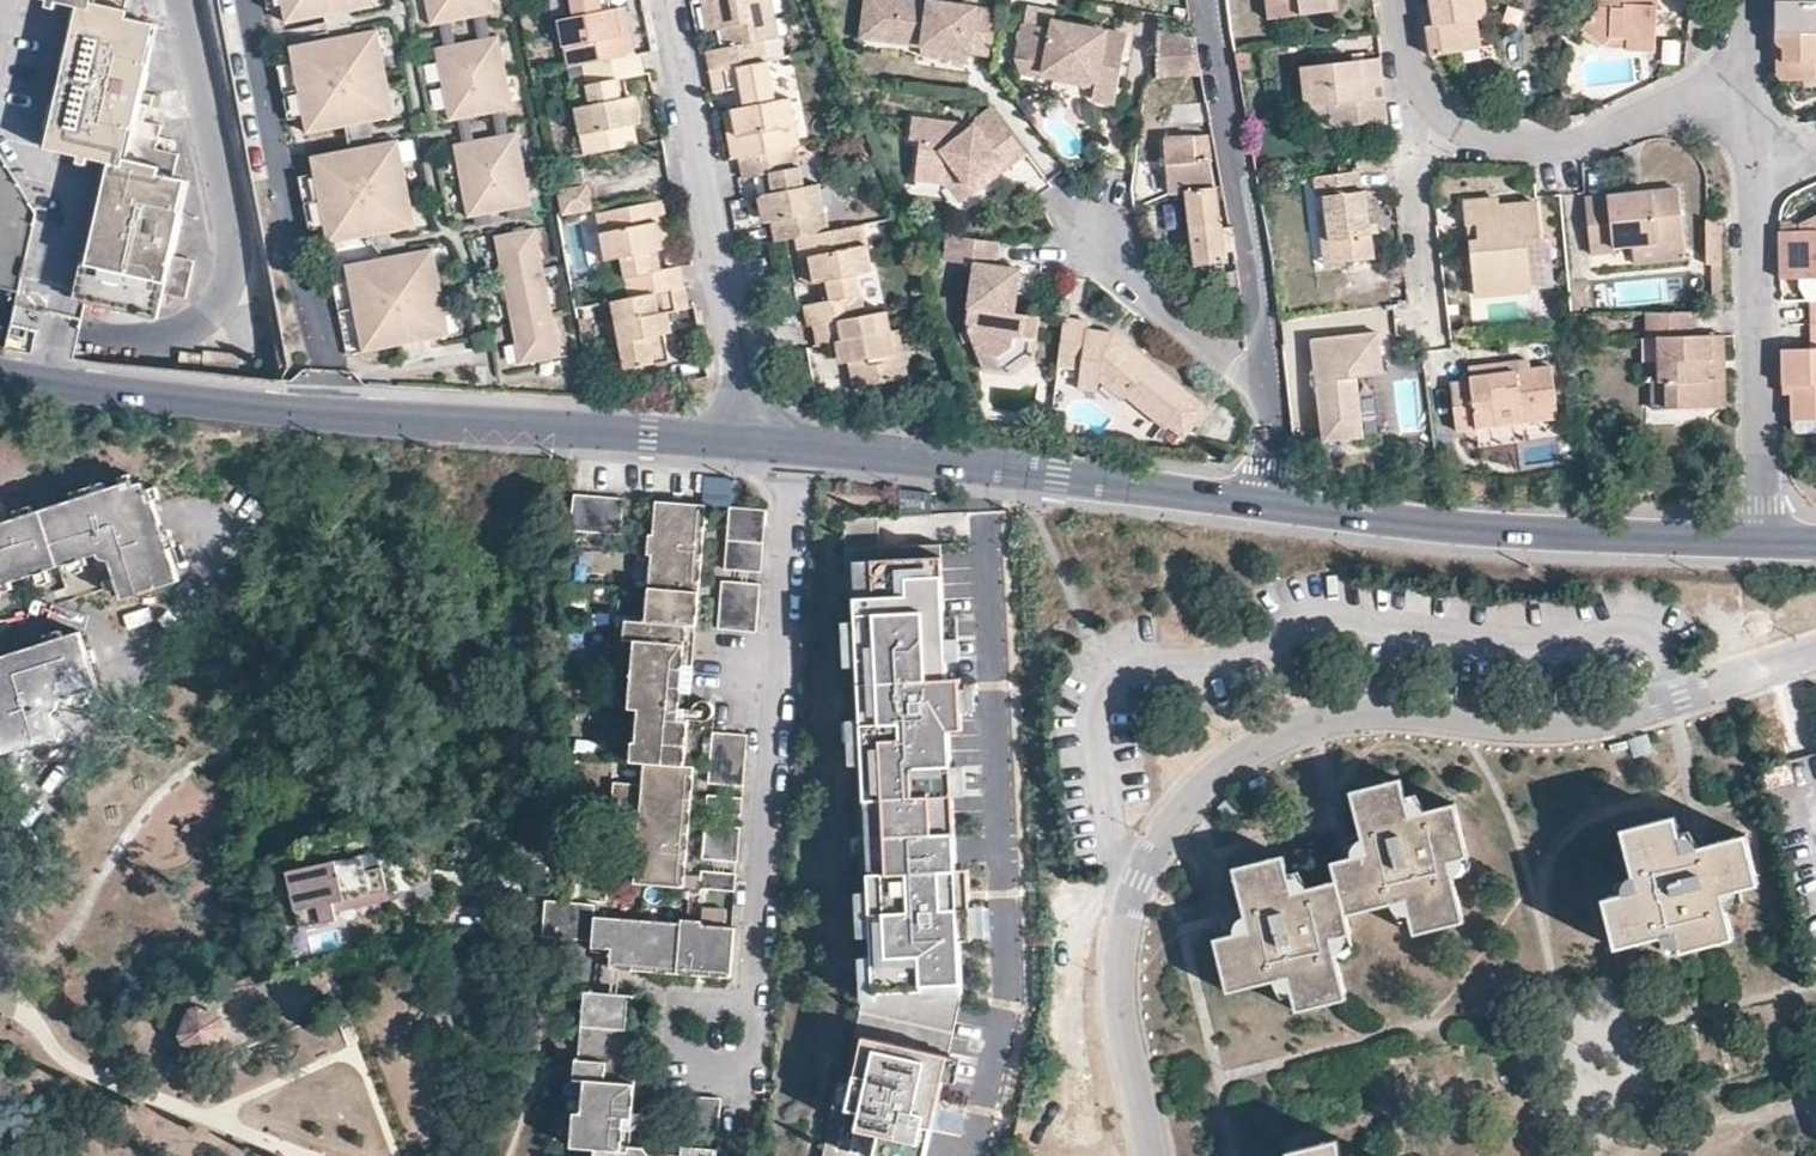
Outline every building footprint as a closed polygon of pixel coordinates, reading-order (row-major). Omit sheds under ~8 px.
[(6,287),(21,290),(25,275),(58,283),(73,287),(87,291),(152,306),(154,289),(165,252),(170,254),(180,214),(174,213),(183,176),(171,173),(176,151),(146,143),(151,123),(129,117),(141,71),(136,69),(146,23),(118,17),(123,0),(0,0),(0,285),(6,287)] [(263,14),(279,11),(277,0),(261,0),(263,14)] [(367,0),(277,0),(279,11),(282,25),(321,17),(368,8),(367,0)] [(487,14),(485,0),(419,0),(424,26),(487,14)] [(565,16),(552,18),(559,68),(573,66),(617,57),(610,9),(603,9),(601,0),(562,0),(565,16)] [(711,33),(718,32),(722,53),(703,56),(706,78),(763,68),(758,30),(772,27),(767,0),(698,0),(699,10),(708,9),(711,33)] [(859,41),(870,41),(875,0),(864,0),(859,41)] [(922,42),(934,44),(934,50),(968,54),(992,57),(998,11),(912,0),(875,0),(870,41),(922,48),(922,42)] [(1269,13),(1300,9),(1299,0),(1268,0),(1269,13)] [(1300,9),(1330,6),(1329,0),(1299,0),(1300,9)] [(1424,0),(1427,22),(1435,21),(1432,0),(1426,0),(1424,0)] [(1475,16),(1473,0),(1432,0),(1435,21),(1427,22),(1429,31),(1430,41),(1434,53),(1453,50),(1479,46),(1475,16)] [(1489,15),(1487,0),(1473,0),(1475,16),(1489,15)] [(1650,0),(1600,0),(1600,6),(1587,22),(1606,37),(1613,31),(1629,32),(1628,43),(1657,44),(1658,0),(1650,0)] [(1776,38),(1777,67),(1782,74),(1815,74),(1815,0),(1775,0),(1776,38)] [(703,34),(711,33),(708,9),(699,10),(703,34)] [(1045,64),(1044,77),(1094,85),(1093,95),(1117,99),(1126,31),(1053,19),(1052,29),(1025,24),(1018,61),(1045,64)] [(1196,36),(1157,29),(1159,75),(1202,73),(1196,36)] [(303,132),(341,126),(388,117),(373,34),(325,43),(286,49),(289,66),(295,92),(300,119),(303,132)] [(442,121),(505,110),(491,36),(427,47),(442,121)] [(1663,65),(1681,66),(1682,41),(1664,41),(1663,65)] [(922,48),(921,59),(967,64),(968,54),(934,50),(922,48)] [(1308,60),(1314,98),(1330,96),(1332,120),(1387,114),(1381,51),(1308,60)] [(617,57),(573,66),(580,104),(567,106),(575,155),(628,145),(622,113),(626,109),(627,105),(625,99),(618,94),(617,79),(634,76),(631,55),(617,57)] [(1308,60),(1300,61),(1306,99),(1314,98),(1308,60)] [(1044,77),(1045,64),(1018,61),(1024,75),(1044,77)] [(279,95),(295,92),(289,66),(274,69),(279,95)] [(732,114),(728,115),(737,163),(794,152),(785,102),(770,104),(763,68),(706,78),(711,99),(729,97),(732,114)] [(295,92),(279,95),(283,121),(300,119),(295,92)] [(1208,102),(1193,105),(1194,122),(1211,120),(1208,102)] [(727,165),(737,163),(728,115),(718,117),(727,165)] [(999,118),(978,134),(971,127),(912,121),(910,143),(917,143),(913,181),(940,185),(942,172),(958,174),(972,193),(991,179),(985,172),(1001,161),(1006,168),(1026,154),(999,118)] [(1225,262),(1224,253),(1220,227),(1211,161),(1207,132),(1166,137),(1169,191),(1186,191),(1197,265),(1225,262)] [(509,134),(446,145),(458,214),(522,201),(509,134)] [(321,238),(358,231),(406,223),(392,139),(346,147),(305,153),(308,172),(313,197),(318,221),(321,238)] [(822,184),(808,186),(802,151),(794,152),(737,163),(742,182),(759,179),(762,199),(757,205),(757,209),(758,211),(765,215),(771,245),(784,243),(830,233),(822,184)] [(985,172),(991,179),(1006,168),(1001,161),(985,172)] [(1334,257),(1376,252),(1368,183),(1363,184),(1361,164),(1358,165),(1316,170),(1319,190),(1326,189),(1328,204),(1334,257)] [(298,199),(313,197),(308,172),(294,175),(298,199)] [(942,172),(940,185),(953,187),(962,200),(972,193),(958,174),(942,172)] [(1617,240),(1634,238),(1684,234),(1679,182),(1590,190),(1594,247),(1617,245),(1617,240)] [(554,190),(557,209),(583,205),(580,185),(554,190)] [(1539,197),(1499,200),(1499,192),(1463,195),(1464,217),(1469,217),(1478,216),(1479,232),(1470,233),(1474,288),(1531,283),(1530,257),(1529,233),(1541,232),(1539,197)] [(313,197),(298,199),(302,224),(318,221),(313,197)] [(654,203),(644,204),(652,249),(663,248),(654,203)] [(586,263),(602,260),(609,300),(674,288),(670,264),(650,268),(647,251),(652,249),(644,204),(579,215),(586,263)] [(1328,204),(1321,205),(1328,257),(1334,257),(1328,204)] [(1781,222),(1781,272),(1815,271),(1815,207),(1801,213),(1802,221),(1781,222)] [(1479,232),(1478,216),(1469,217),(1470,233),(1479,232)] [(1231,226),(1220,227),(1224,253),(1236,252),(1231,226)] [(549,356),(548,348),(525,228),(483,236),(486,252),(498,314),(506,363),(549,356)] [(803,289),(814,287),(817,307),(797,310),(802,331),(806,331),(858,321),(850,281),(863,278),(854,230),(830,233),(784,243),(788,264),(799,261),(803,289)] [(1542,256),(1541,232),(1529,233),(1530,257),(1542,256)] [(1634,238),(1636,257),(1686,253),(1684,234),(1634,238)] [(946,261),(975,265),(967,324),(979,355),(999,357),(1014,349),(1016,337),(1023,338),(1026,317),(1018,316),(1020,296),(1008,294),(1011,268),(996,267),(1000,243),(948,237),(946,261)] [(381,254),(341,261),(356,348),(442,333),(425,246),(381,254)] [(170,254),(165,252),(154,289),(182,294),(190,258),(170,254)] [(799,261),(788,264),(793,291),(803,289),(799,261)] [(1008,294),(1020,296),(1024,270),(1011,268),(1008,294)] [(25,275),(21,290),(19,300),(15,318),(9,345),(39,350),(72,356),(78,330),(81,315),(87,291),(73,287),(58,283),(25,275)] [(658,362),(653,330),(661,328),(659,314),(678,310),(674,288),(609,300),(601,302),(603,321),(608,343),(615,342),(619,369),(658,362)] [(1659,329),(1660,372),(1670,372),(1671,400),(1718,399),(1718,371),(1710,371),(1710,352),(1724,351),(1723,326),(1693,327),(1693,304),(1648,304),(1649,329),(1659,329)] [(832,354),(840,352),(842,363),(848,395),(888,387),(883,360),(888,360),(884,334),(880,317),(858,321),(806,331),(809,347),(830,344),(832,354)] [(1815,412),(1815,317),(1814,317),(1814,341),(1784,341),(1784,377),(1793,377),(1792,386),(1793,412),(1815,412)] [(1126,346),(1121,351),(1098,333),(1086,331),(1086,323),(1064,320),(1057,370),(1081,373),(1081,381),(1101,383),(1121,401),(1126,399),(1164,429),(1190,396),(1126,346)] [(603,321),(595,322),(604,371),(619,369),(615,342),(608,343),(603,321)] [(1359,430),(1353,368),(1383,365),(1379,325),(1313,333),(1325,433),(1359,430)] [(1649,329),(1644,329),(1646,372),(1658,372),(1660,372),(1659,329),(1649,329)] [(1121,351),(1126,346),(1113,334),(1098,333),(1121,351)] [(888,360),(883,360),(888,387),(900,385),(892,334),(884,334),(888,360)] [(1718,399),(1726,399),(1724,351),(1710,352),(1710,371),(1718,371),(1718,399)] [(840,352),(832,354),(833,364),(842,363),(840,352)] [(1533,361),(1532,352),(1510,354),(1511,363),(1533,361)] [(1456,419),(1477,417),(1522,414),(1558,409),(1554,359),(1533,361),(1511,363),(1510,354),(1469,359),(1470,371),(1451,373),(1456,419)] [(1660,372),(1658,372),(1659,400),(1671,400),(1670,372),(1660,372)] [(1793,377),(1784,377),(1784,387),(1792,386),(1793,377)] [(1081,381),(1080,394),(1099,396),(1101,383),(1081,381)] [(1477,417),(1478,437),(1524,433),(1522,414),(1477,417)] [(118,474),(120,482),(131,478),(129,470),(118,474)] [(16,517),(2,521),(0,519),(0,582),(2,581),(35,570),(47,566),(96,550),(103,556),(111,559),(123,593),(177,575),(167,544),(161,527),(151,495),(147,495),(143,484),(142,479),(133,482),(131,478),(120,482),(104,487),(89,492),(33,511),(16,517)] [(87,484),(89,492),(104,487),(102,479),(87,484)] [(155,481),(143,484),(147,495),(151,495),(158,492),(155,481)] [(722,512),(724,486),(710,485),(708,511),(722,512)] [(570,502),(567,538),(611,541),(614,506),(570,502)] [(14,508),(16,517),(33,511),(30,503),(14,508)] [(680,773),(683,725),(673,724),(680,631),(690,632),(698,512),(647,509),(645,541),(639,541),(637,562),(643,563),(638,627),(617,626),(616,647),(627,648),(621,715),(631,716),(628,746),(624,746),(623,770),(636,771),(634,791),(607,789),(604,812),(636,814),(634,836),(629,836),(628,852),(633,853),(631,889),(680,894),(689,773),(680,773)] [(753,578),(757,515),(722,513),(717,575),(753,578)] [(823,1155),(926,1155),(963,992),(941,544),(878,548),(877,516),(844,518),(866,985),(846,1076),(841,1075),(823,1155)] [(170,524),(161,527),(167,544),(175,541),(170,524)] [(50,579),(47,566),(35,570),(40,582),(50,579)] [(748,637),(751,589),(714,586),(710,634),(748,637)] [(43,632),(45,639),(61,634),(58,627),(43,632)] [(2,751),(58,732),(52,711),(55,708),(57,705),(58,700),(58,696),(69,693),(90,685),(96,684),(77,629),(61,634),(45,639),(0,653),(0,743),(2,751)] [(673,724),(683,725),(685,693),(690,632),(680,631),(673,724)] [(90,685),(69,693),(72,700),(78,699),(80,702),(89,698),(87,695),(92,693),(90,685)] [(686,717),(683,725),(688,726),(702,725),(705,722),(706,718),(706,711),(700,707),(697,707),(691,708),(686,717)] [(737,794),(740,743),(705,740),(701,791),(737,794)] [(1795,783),(1789,760),(1759,768),(1765,791),(1795,783)] [(1339,880),(1346,915),(1407,900),(1414,934),(1464,922),(1449,863),(1468,857),(1455,803),(1410,815),(1400,778),(1374,785),(1350,791),(1367,854),(1334,861),(1339,880)] [(736,822),(736,806),(700,803),(699,820),(736,822)] [(1734,939),(1722,893),(1758,884),(1746,834),(1684,850),(1675,815),(1645,823),(1622,829),(1638,890),(1603,898),(1615,948),(1677,932),(1681,952),(1734,939)] [(732,869),(734,834),(699,832),(696,866),(732,869)] [(389,890),(383,866),(367,870),(363,854),(288,870),(301,928),(339,920),(335,902),(389,890)] [(1351,934),(1346,915),(1339,880),(1292,892),(1283,855),(1260,861),(1233,868),(1249,931),(1215,939),(1228,992),(1289,976),(1297,1011),(1347,999),(1331,940),(1351,934)] [(730,897),(731,880),(694,878),(694,895),(730,897)] [(392,908),(389,890),(335,902),(339,920),(392,908)] [(726,985),(729,934),(718,933),(697,931),(697,925),(697,926),(677,924),(677,930),(592,923),(592,913),(544,909),(541,944),(590,949),(589,960),(609,962),(608,976),(726,985)] [(697,925),(697,931),(718,933),(720,915),(698,913),(697,926),(697,925)] [(646,1126),(648,1126),(653,1126),(658,1125),(662,1120),(662,1116),(661,1111),(658,1109),(653,1107),(648,1108),(644,1111),(641,1115),(636,1114),(639,1070),(632,1070),(637,1003),(589,1000),(583,1066),(578,1066),(577,1087),(585,1087),(583,1120),(576,1120),(573,1153),(596,1154),(595,1155),(623,1155),(625,1124),(646,1126)] [(223,1046),(233,1024),(229,1014),(205,1003),(196,1006),(186,1030),(189,1038),(214,1048),(223,1046)] [(719,1138),(721,1103),(686,1101),(683,1136),(719,1138)] [(646,1126),(625,1124),(623,1155),(628,1155),(628,1152),(630,1136),(633,1132),(637,1129),(642,1127),(646,1126)] [(1338,1138),(1288,1151),(1289,1155),(1342,1155),(1338,1138)]
